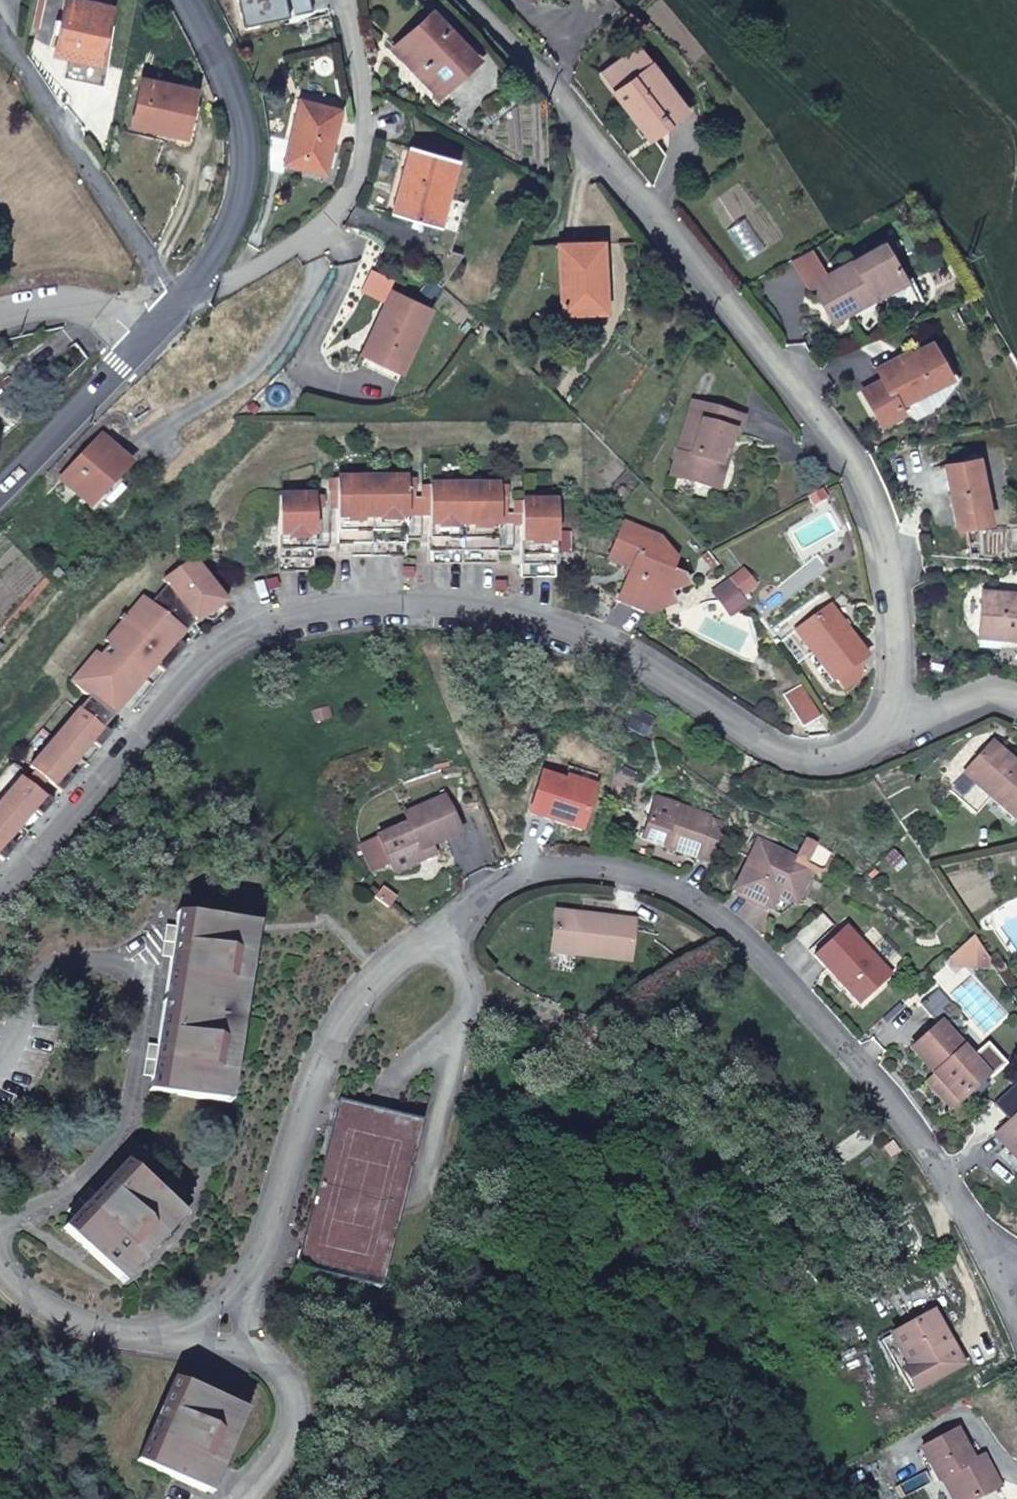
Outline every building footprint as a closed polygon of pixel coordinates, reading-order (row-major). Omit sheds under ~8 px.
[(35,26),(41,27),(47,0),(41,0),(35,26)] [(57,54),(102,64),(113,7),(105,5),(106,0),(68,0),(57,54)] [(472,59),(430,15),(394,47),(432,88),(450,72),(454,77),(472,59)] [(679,105),(639,50),(602,78),(647,140),(667,126),(661,118),(679,105)] [(196,89),(145,79),(137,126),(186,136),(196,89)] [(341,111),(300,102),(285,167),(326,177),(341,111)] [(457,162),(408,149),(391,214),(439,227),(457,162)] [(602,245),(558,247),(562,316),(606,313),(602,245)] [(827,322),(857,305),(855,301),(897,275),(878,245),(820,280),(806,288),(827,322)] [(820,280),(805,255),(788,265),(802,290),(806,288),(820,280)] [(855,301),(857,305),(870,298),(872,302),(902,283),(897,275),(855,301)] [(390,295),(374,328),(379,331),(366,358),(396,373),(427,312),(390,295)] [(379,331),(374,328),(356,365),(392,383),(396,373),(366,358),(379,331)] [(946,377),(926,342),(875,371),(879,378),(857,390),(878,425),(899,414),(894,405),(946,377)] [(669,480),(709,492),(721,452),(726,454),(731,434),(739,437),(744,419),(691,403),(669,480)] [(130,466),(101,438),(60,480),(87,509),(130,466)] [(721,452),(709,492),(719,494),(732,455),(726,454),(721,452)] [(975,458),(938,465),(952,528),(989,522),(975,458)] [(501,505),(501,502),(493,502),(492,493),(410,492),(409,485),(336,486),(336,496),(326,497),(326,506),(278,506),(280,576),(313,576),(312,530),(327,531),(327,515),(336,516),(337,560),(406,559),(404,515),(410,514),(410,522),(426,522),(427,564),(496,565),(495,519),(502,519),(502,528),(519,528),(520,577),(552,577),(552,504),(501,505)] [(326,486),(326,497),(336,496),(336,486),(326,486)] [(493,502),(501,502),(502,493),(492,493),(493,502)] [(618,602),(627,605),(651,615),(675,605),(672,595),(688,587),(684,574),(671,570),(676,558),(660,539),(625,525),(609,560),(631,570),(618,602)] [(173,640),(181,647),(197,627),(196,622),(223,604),(193,557),(162,577),(163,583),(147,602),(141,596),(123,619),(118,615),(112,622),(117,626),(103,644),(106,646),(70,685),(110,717),(131,690),(141,697),(161,671),(153,665),(173,640)] [(745,572),(730,582),(742,599),(757,588),(745,572)] [(742,599),(730,582),(714,594),(731,618),(747,606),(742,599)] [(975,630),(974,647),(993,649),(1005,641),(1006,633),(1016,634),(1015,638),(1016,638),(1016,596),(978,591),(975,630)] [(865,658),(826,607),(793,632),(832,682),(836,679),(853,667),(865,658)] [(1015,638),(1016,634),(1006,633),(1005,641),(1015,643),(1015,638)] [(161,671),(181,647),(173,640),(153,665),(161,671)] [(853,667),(836,679),(844,690),(860,677),(853,667)] [(799,683),(784,693),(805,724),(820,713),(799,683)] [(88,742),(96,749),(107,736),(74,709),(26,766),(59,794),(70,781),(61,774),(88,742)] [(70,781),(96,749),(88,742),(61,774),(70,781)] [(961,777),(975,790),(988,801),(1009,820),(1016,811),(1016,768),(987,743),(961,777)] [(596,791),(599,784),(570,774),(567,782),(596,791)] [(546,775),(533,814),(583,830),(596,791),(567,782),(546,775)] [(41,817),(52,804),(19,776),(0,797),(0,864),(13,850),(5,842),(33,810),(41,817)] [(975,790),(961,777),(947,795),(973,818),(988,801),(975,790)] [(444,797),(404,815),(408,824),(379,838),(389,863),(394,875),(419,864),(414,852),(432,845),(460,833),(444,797)] [(644,840),(709,863),(723,827),(705,821),(707,818),(659,801),(644,840)] [(13,850),(41,817),(33,810),(5,842),(13,850)] [(370,871),(389,863),(379,838),(358,847),(370,871)] [(731,891),(766,907),(771,894),(788,903),(806,866),(814,870),(822,854),(797,842),(790,857),(754,840),(731,891)] [(437,857),(432,845),(414,852),(419,864),(437,857)] [(771,894),(766,907),(778,913),(788,903),(771,894)] [(640,933),(564,912),(554,954),(630,972),(640,933)] [(253,929),(176,918),(150,1095),(223,1106),(253,929)] [(888,976),(844,926),(812,954),(856,1004),(888,976)] [(982,965),(990,960),(975,938),(965,947),(982,965)] [(965,947),(951,960),(956,965),(982,965),(965,947)] [(910,1051),(934,1076),(958,1102),(988,1073),(947,1029),(961,1015),(941,993),(926,1007),(941,1024),(910,1051)] [(958,1102),(934,1076),(923,1086),(948,1112),(958,1102)] [(422,1125),(362,1110),(341,1106),(297,1271),(379,1292),(422,1125)] [(1006,1149),(1010,1145),(1016,1153),(1016,1115),(994,1136),(1006,1149)] [(1006,1149),(1016,1161),(1016,1153),(1010,1145),(1006,1149)] [(180,1214),(126,1163),(64,1230),(117,1282),(180,1214)] [(930,1313),(890,1336),(908,1369),(902,1372),(915,1392),(961,1365),(930,1313)] [(908,1369),(890,1336),(879,1342),(910,1395),(915,1392),(902,1372),(908,1369)] [(135,1464),(195,1491),(206,1467),(215,1471),(242,1411),(173,1380),(135,1464)] [(940,1480),(947,1477),(960,1498),(978,1498),(1000,1486),(984,1456),(976,1461),(958,1431),(922,1450),(940,1480)] [(206,1467),(195,1491),(204,1495),(215,1471),(206,1467)] [(940,1480),(951,1498),(960,1498),(947,1477),(940,1480)]
